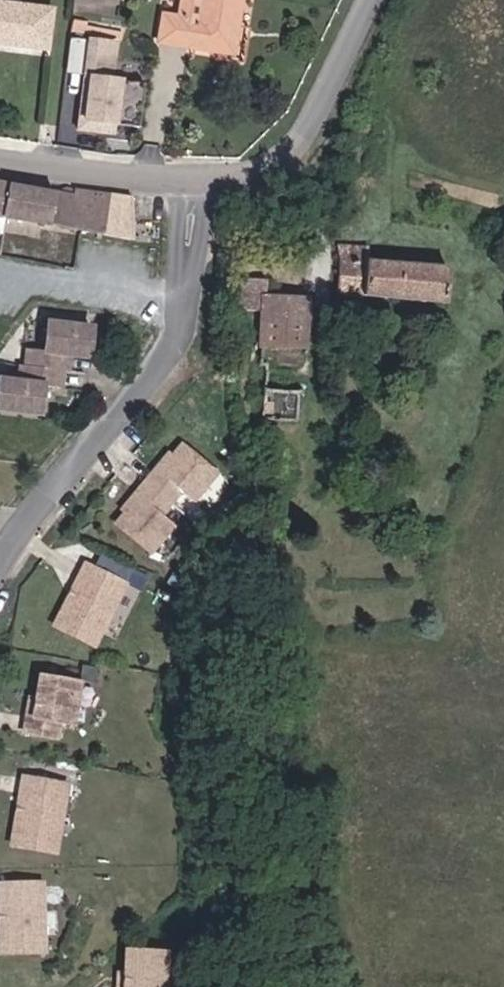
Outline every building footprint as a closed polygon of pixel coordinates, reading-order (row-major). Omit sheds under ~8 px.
[(183,15),(168,13),(164,47),(243,57),(251,0),(208,0),(205,18),(183,15)] [(183,15),(205,18),(208,0),(186,0),(183,15)] [(44,53),(49,11),(0,6),(0,47),(44,53)] [(123,41),(125,32),(87,27),(87,20),(74,19),(73,33),(123,41)] [(121,43),(70,37),(65,75),(82,78),(76,132),(116,137),(117,128),(122,128),(127,82),(117,80),(121,43)] [(104,237),(111,198),(62,188),(59,196),(0,184),(0,217),(104,237)] [(133,202),(111,198),(104,237),(125,241),(133,202)] [(371,250),(340,249),(339,296),(449,301),(450,272),(371,268),(371,250)] [(258,323),(253,371),(270,373),(274,346),(302,350),(306,297),(267,291),(268,276),(240,274),(236,320),(258,323)] [(44,326),(40,353),(23,351),(21,369),(17,368),(15,385),(0,383),(0,412),(35,416),(38,388),(57,390),(58,373),(63,373),(65,357),(83,359),(86,330),(44,326)] [(269,386),(270,373),(253,371),(248,414),(266,416),(269,386)] [(297,420),(299,390),(269,386),(266,416),(297,420)] [(194,503),(217,475),(183,448),(167,468),(162,464),(146,485),(172,505),(182,493),(194,503)] [(162,518),(172,505),(146,485),(130,506),(134,509),(119,528),(153,555),(175,528),(162,518)] [(70,600),(78,603),(93,571),(86,568),(70,600)] [(93,571),(78,603),(70,600),(56,630),(95,649),(118,601),(116,600),(123,585),(93,571)] [(38,679),(34,703),(32,720),(26,719),(23,735),(55,740),(58,726),(71,727),(77,686),(38,679)] [(28,703),(26,719),(32,720),(34,703),(28,703)] [(15,816),(24,817),(28,782),(20,780),(15,816)] [(28,782),(24,817),(15,816),(9,848),(53,856),(61,803),(59,803),(61,788),(28,782)] [(4,924),(0,924),(0,956),(40,956),(40,903),(36,903),(36,888),(5,888),(4,924)] [(170,958),(130,954),(128,978),(128,986),(167,986),(170,958)]
